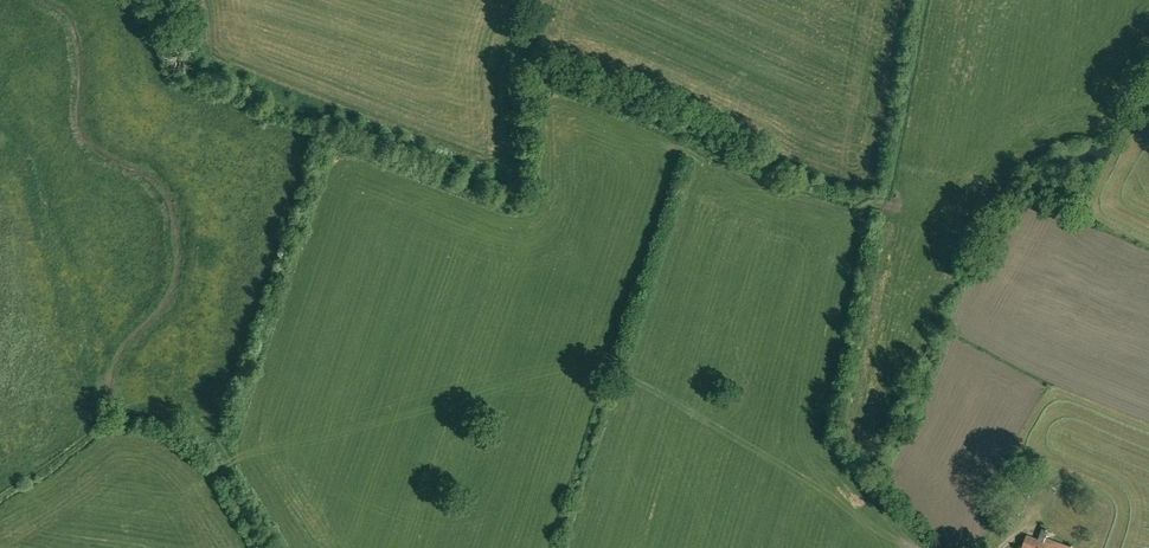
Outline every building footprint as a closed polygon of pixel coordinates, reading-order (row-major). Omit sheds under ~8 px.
[(1009,484),(1005,492),(1011,494),(1014,486),(1009,484)] [(1017,491),(1014,497),(1009,506),(1023,511),(1030,496),(1017,491)] [(1022,547),(1071,547),(1045,538),(1047,532),(1042,530),(1037,542),(1026,538),(1022,547)]
